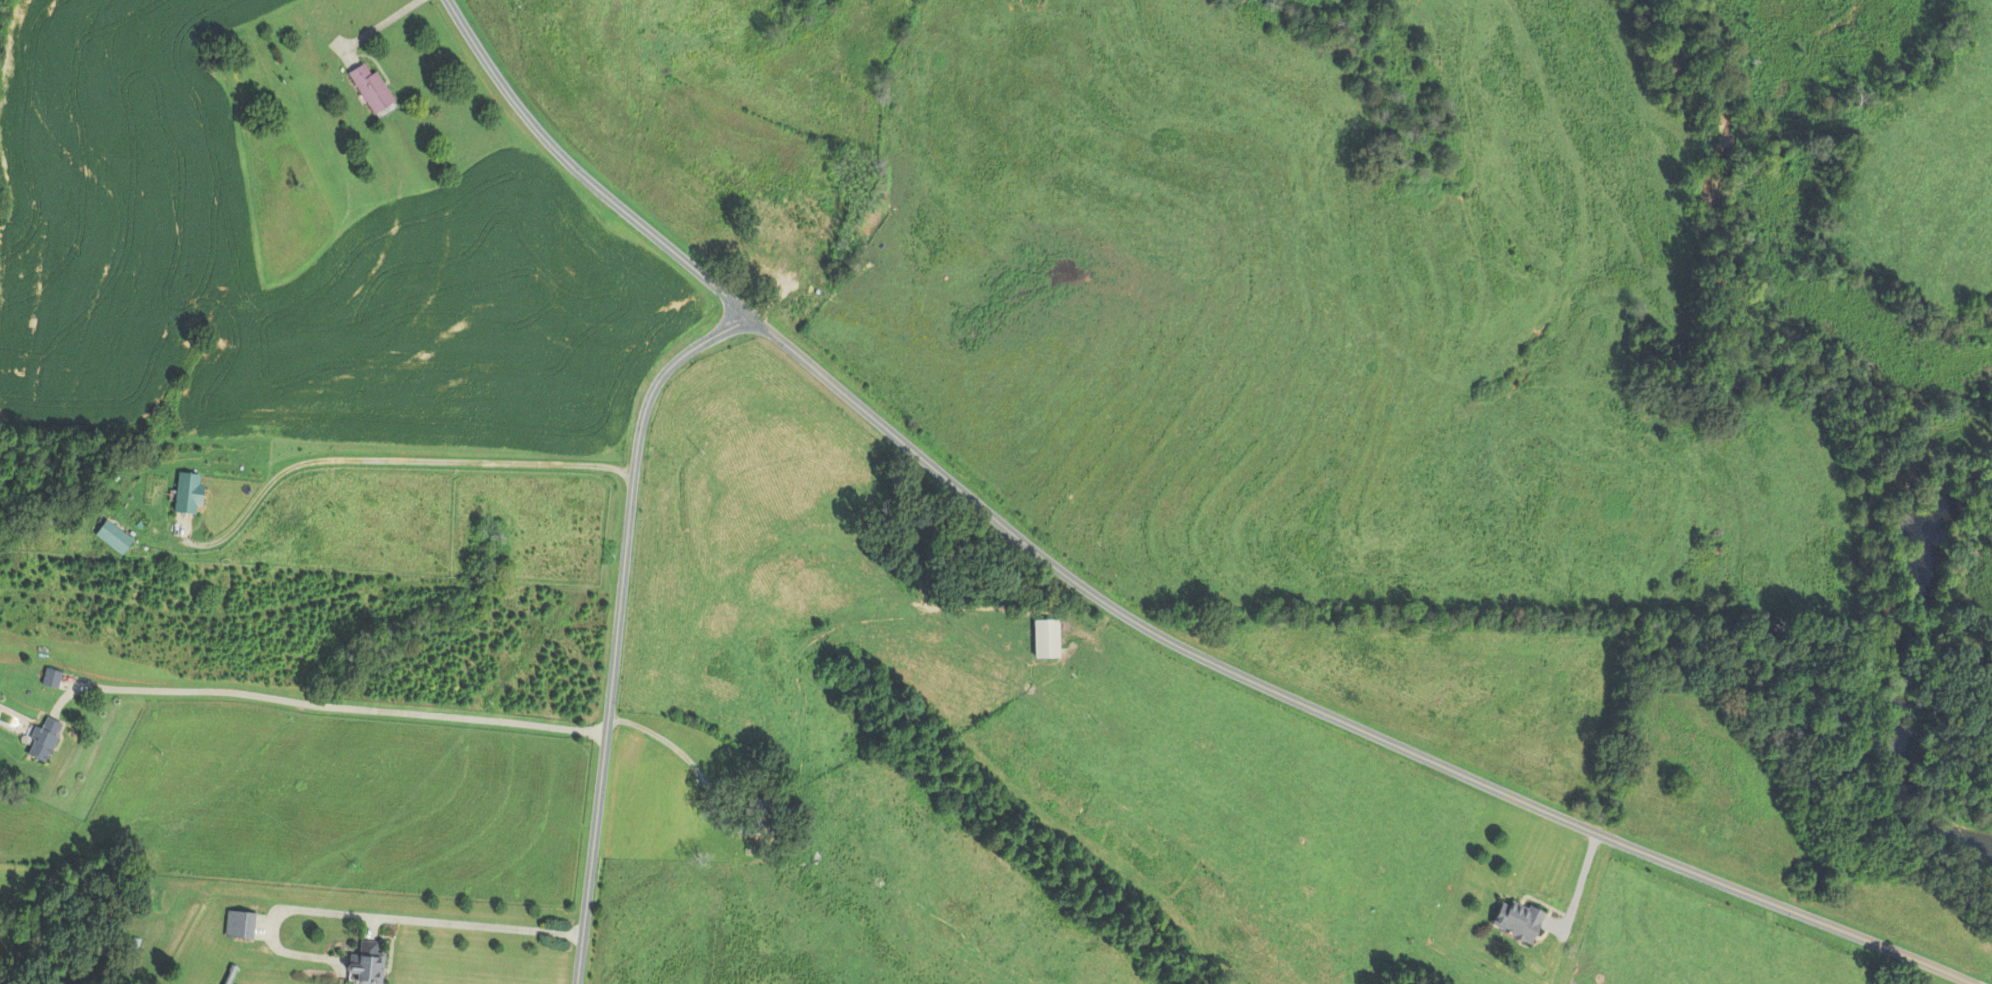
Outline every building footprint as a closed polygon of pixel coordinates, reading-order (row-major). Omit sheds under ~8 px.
[(373,115),(394,102),(375,72),(370,75),(363,63),(347,73),(373,115)] [(202,475),(177,472),(173,512),(198,515),(202,475)] [(1033,659),(1058,659),(1058,621),(1033,621),(1033,659)] [(57,690),(60,673),(44,669),(40,686),(57,690)] [(36,728),(23,755),(43,765),(62,725),(45,717),(39,729),(36,728)] [(1503,897),(1490,926),(1531,943),(1543,914),(1503,897)] [(252,939),(254,912),(226,911),(224,937),(252,939)] [(376,952),(376,941),(359,940),(358,955),(348,954),(346,972),(356,973),(355,983),(381,983),(383,952),(376,952)]
